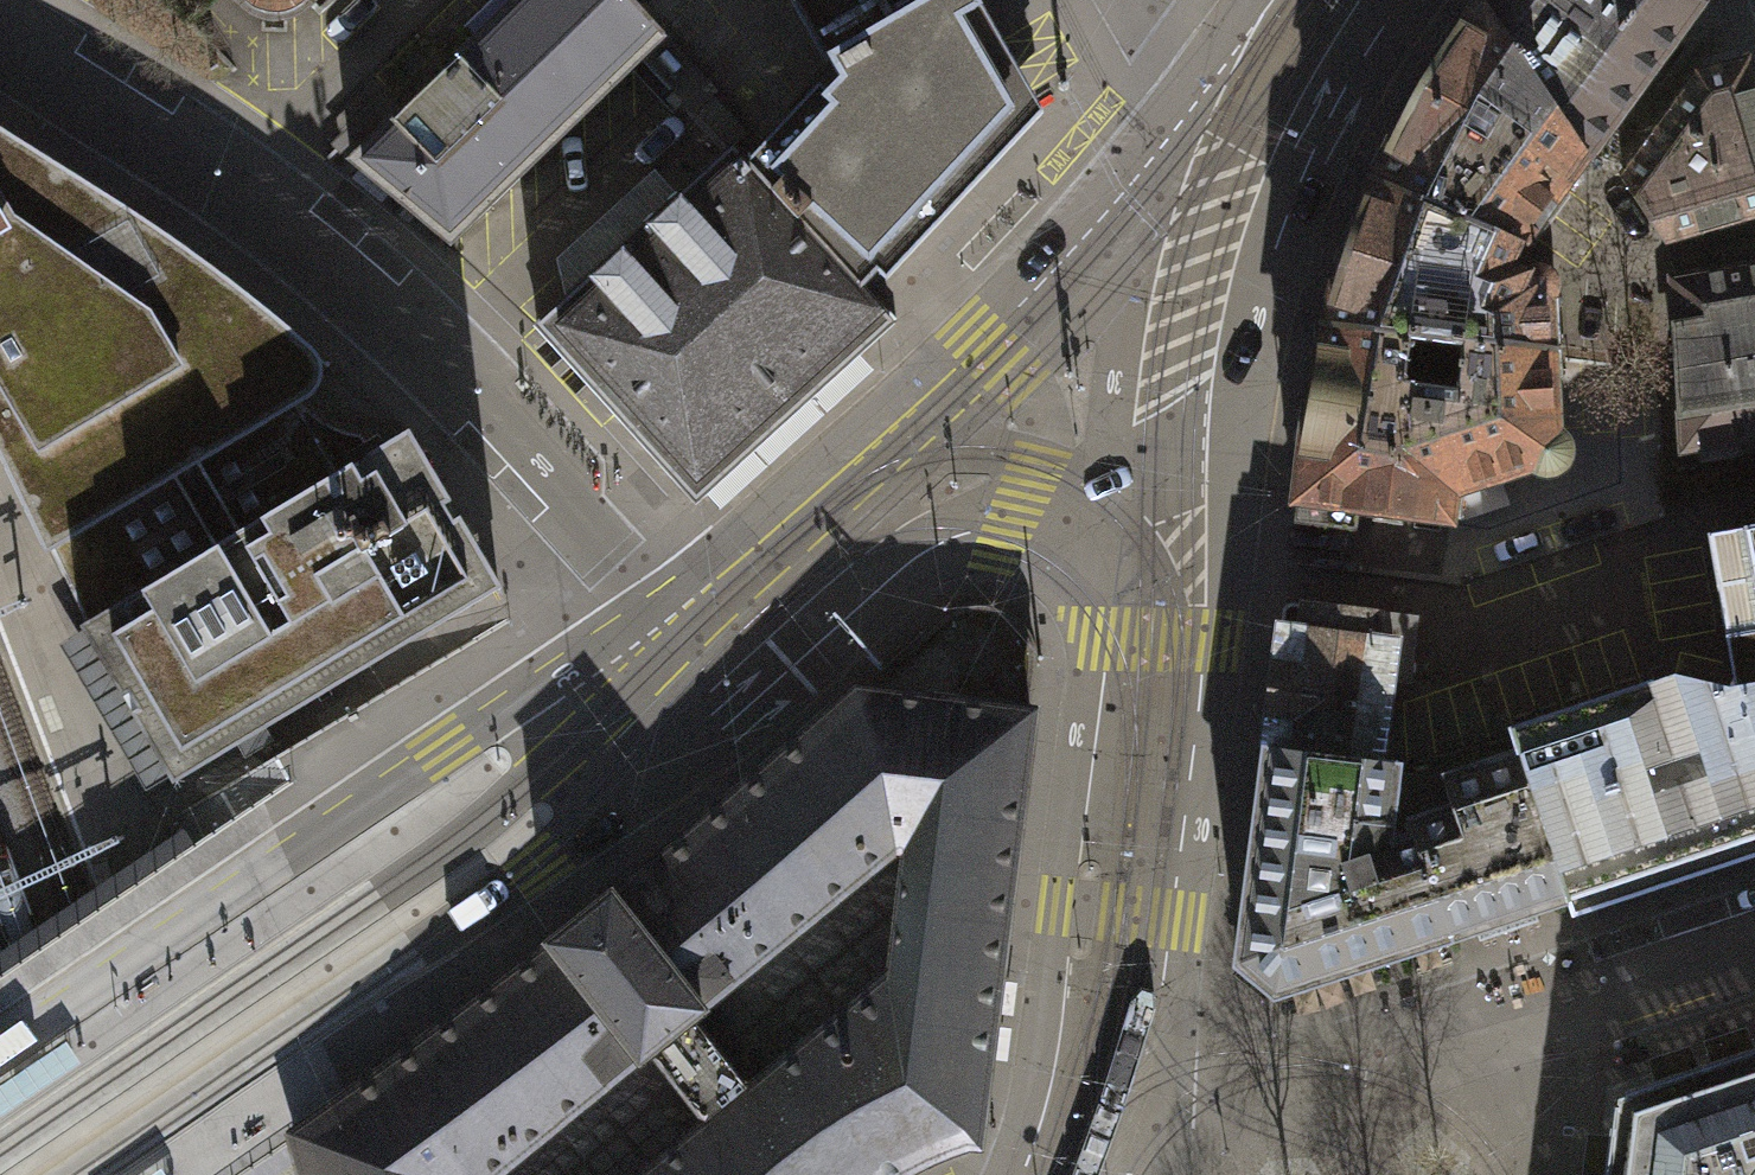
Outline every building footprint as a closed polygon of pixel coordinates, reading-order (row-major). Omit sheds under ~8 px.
[(246,7),(260,15),(276,18),(293,14),(307,4),(311,0),(239,0),(246,7)] [(630,0),(493,0),(466,27),(476,38),(402,110),(392,99),(373,118),(383,128),(350,160),(451,246),(663,35),(630,0)] [(866,297),(859,291),(877,272),(885,280),(1042,114),(976,0),(926,0),(827,58),(829,62),(841,82),(828,96),(818,86),(742,167),(864,300),(866,297)] [(826,63),(829,62),(827,58),(926,0),(789,0),(826,63)] [(1586,158),(1482,0),(1481,0),(1452,41),(1421,90),(1405,94),(1391,120),(1396,136),(1374,182),(1520,245),(1586,158)] [(1586,158),(1587,159),(1702,6),(1701,0),(1482,0),(1586,158)] [(1746,68),(1700,79),(1623,180),(1662,239),(1754,215),(1754,101),(1746,68)] [(408,431),(337,473),(296,406),(298,404),(310,397),(315,390),(320,383),(321,370),(318,359),(310,347),(254,301),(207,264),(147,222),(0,130),(0,459),(45,553),(52,550),(86,621),(80,626),(173,782),(432,628),(500,587),(464,525),(459,517),(452,521),(444,506),(450,502),(408,431)] [(565,299),(536,326),(695,500),(891,324),(866,297),(864,300),(742,167),(727,151),(677,197),(565,299)] [(565,299),(677,197),(652,171),(555,259),(565,299)] [(1520,245),(1374,182),(1373,187),(1364,193),(1357,203),(1354,215),(1357,228),(1346,255),(1340,276),(1331,285),(1325,297),(1323,310),(1326,324),(1325,327),(1410,338),(1412,319),(1464,327),(1463,341),(1549,352),(1547,303),(1554,297),(1556,285),(1552,275),(1544,268),(1533,267),(1523,271),(1511,265),(1520,245)] [(1674,281),(1684,448),(1754,436),(1754,268),(1674,281)] [(1410,338),(1325,327),(1309,400),(1296,410),(1292,440),(1303,451),(1296,500),(1300,501),(1298,519),(1353,527),(1355,508),(1449,520),(1453,493),(1529,468),(1534,472),(1542,475),(1555,475),(1564,469),(1569,459),(1569,446),(1564,438),(1555,431),(1549,352),(1463,341),(1456,390),(1404,383),(1410,338)] [(293,1136),(288,1142),(202,917),(213,910),(177,795),(173,782),(80,626),(45,553),(0,459),(0,653),(11,681),(65,825),(121,987),(181,1174),(305,1174),(293,1136)] [(1707,535),(1734,677),(1729,687),(1740,685),(1754,683),(1754,526),(1707,535)] [(937,618),(857,691),(1028,713),(1034,664),(1036,664),(1036,656),(1035,648),(1031,638),(1028,632),(1023,625),(1014,616),(1008,611),(1000,607),(993,605),(985,603),(977,603),(969,603),(959,605),(952,608),(944,613),(937,618)] [(1266,733),(1265,748),(1379,761),(1388,678),(1407,681),(1413,621),(1316,609),(1316,607),(1304,605),(1304,608),(1292,606),(1288,607),(1286,610),(1283,627),(1280,626),(1278,641),(1280,641),(1269,733),(1266,733)] [(1566,898),(1754,835),(1754,683),(1740,685),(1729,687),(1675,674),(1510,728),(1518,753),(1566,898)] [(981,1097),(1005,911),(1030,713),(1028,713),(857,691),(736,796),(614,897),(610,893),(579,918),(547,943),(550,948),(453,1021),(388,1068),(293,1136),(305,1174),(813,1174),(827,1165),(862,1143),(902,1122),(935,1109),(967,1097),(981,1097)] [(1449,935),(1413,834),(1368,849),(1372,824),(1389,826),(1396,763),(1379,761),(1265,748),(1236,964),(1274,994),(1449,935)] [(1449,935),(1566,898),(1518,753),(1444,776),(1454,806),(1408,821),(1413,834),(1449,935)] [(1592,1174),(1754,1174),(1754,1044),(1616,1087),(1600,1109),(1592,1174)] [(965,1142),(974,1142),(978,1120),(981,1097),(967,1097),(935,1109),(902,1122),(862,1143),(827,1165),(813,1174),(898,1174),(965,1142)]
